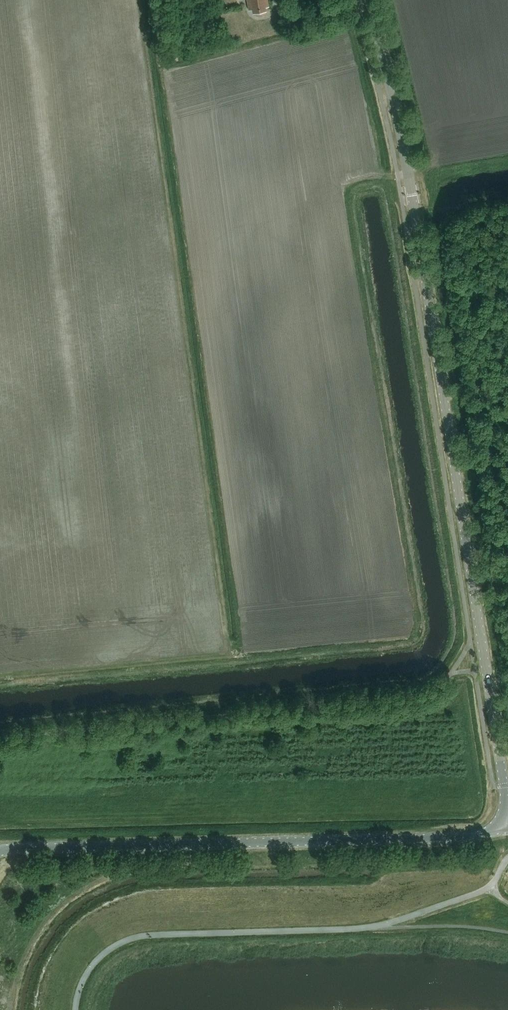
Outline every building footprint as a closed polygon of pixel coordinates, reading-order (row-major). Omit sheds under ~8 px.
[(269,6),(268,0),(248,0),(249,10),(252,9),(253,12),(267,10),(266,7),(269,6)]
